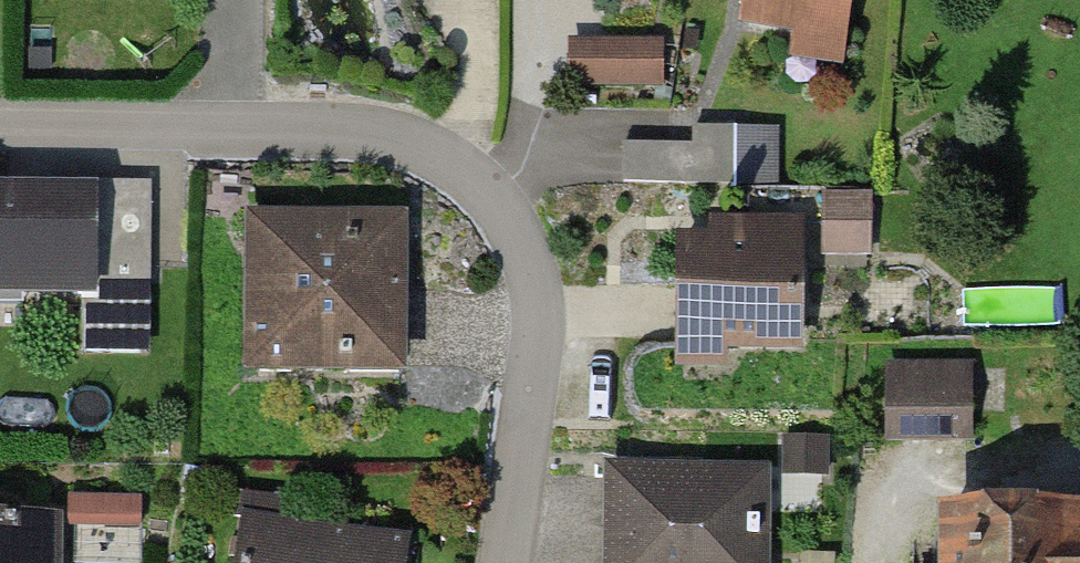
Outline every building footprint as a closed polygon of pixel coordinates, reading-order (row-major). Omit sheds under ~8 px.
[(749,20),(839,33),(844,0),(752,0),(749,20)] [(573,45),(572,80),(661,81),(661,46),(573,45)] [(624,146),(624,182),(733,182),(733,130),(693,129),(693,146),(624,146)] [(82,294),(82,353),(140,353),(141,266),(153,266),(154,204),(95,203),(95,192),(0,192),(0,293),(82,294)] [(869,198),(825,197),(824,234),(847,235),(847,225),(869,225),(869,198)] [(321,221),(254,221),(253,365),(398,366),(398,237),(321,237),(321,221)] [(741,244),(683,244),(682,343),(797,343),(798,222),(741,221),(741,244)] [(894,388),(893,435),(966,436),(967,389),(894,388)] [(612,562),(760,562),(760,474),(623,474),(623,535),(613,535),(612,562)] [(75,498),(74,562),(141,562),(142,499),(75,498)] [(945,515),(945,562),(1079,562),(1079,543),(1076,543),(1076,514),(945,515)] [(53,520),(0,519),(0,562),(53,562),(53,520)] [(402,543),(248,520),(242,562),(399,562),(402,543)]
